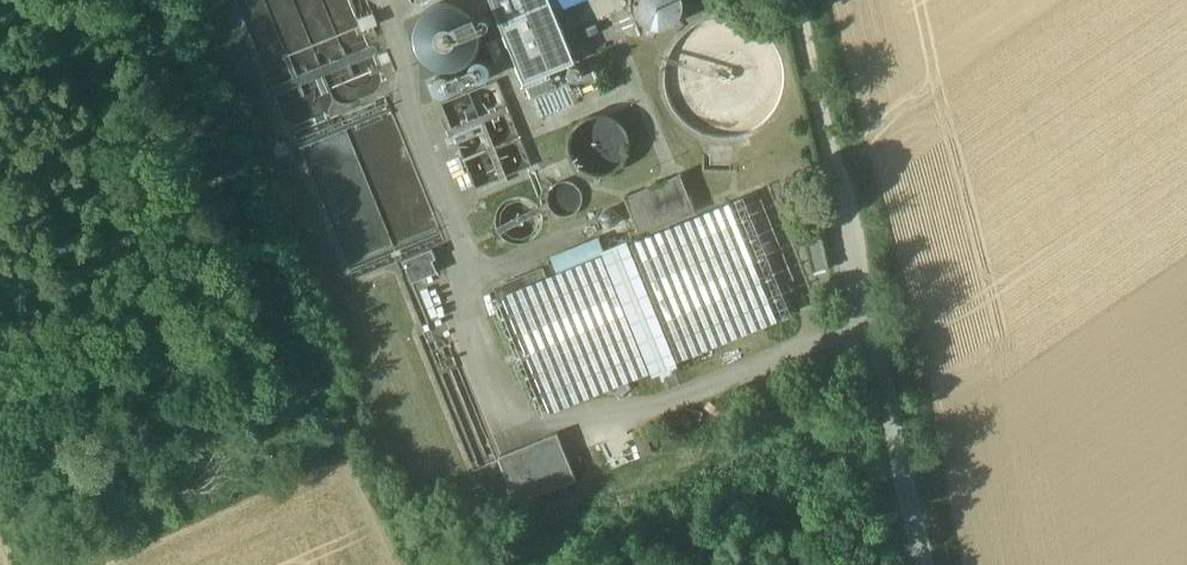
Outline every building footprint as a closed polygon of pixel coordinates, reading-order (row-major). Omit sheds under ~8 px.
[(368,0),(351,0),(365,35),(371,33),(369,27),(378,24),(368,0)] [(526,82),(576,62),(551,0),(492,0),(526,82)] [(685,4),(684,0),(637,0),(636,5),(638,14),(644,22),(652,27),(661,28),(670,27),(678,21),(683,13),(685,4)] [(479,48),(482,35),(479,23),(479,22),(472,12),(461,4),(448,2),(435,5),(425,12),(418,23),(415,35),(418,48),(425,59),(436,66),(449,68),(462,66),(472,58),(479,48)] [(492,4),(482,9),(484,13),(476,16),(479,22),(479,23),(482,30),(499,23),(492,4)] [(711,7),(700,10),(701,17),(713,15),(711,7)] [(663,55),(659,70),(664,71),(668,57),(674,46),(681,37),(688,31),(701,24),(714,20),(728,19),(739,21),(753,25),(764,33),(771,40),(775,36),(759,23),(739,15),(717,14),(695,20),(682,29),(671,41),(663,55)] [(491,74),(492,70),(491,66),(489,62),(485,60),(481,59),(477,60),(474,62),(471,66),(470,70),(471,74),(474,78),(477,80),(481,81),(486,80),(489,78),(491,74)] [(584,75),(584,72),(584,69),(582,67),(580,65),(577,64),(574,65),(571,67),(570,69),(569,72),(570,75),(571,77),(574,79),(577,80),(580,79),(582,77),(584,75)] [(466,74),(466,72),(466,70),(465,69),(463,68),(461,67),(459,68),(457,69),(456,70),(456,72),(456,74),(457,76),(459,77),(461,78),(463,77),(465,76),(466,74)] [(455,89),(455,85),(455,80),(452,77),(449,75),(444,74),(440,75),(437,77),(434,81),(434,85),(435,89),(437,93),(441,95),(445,96),(449,95),(452,92),(455,89)] [(498,80),(441,103),(464,160),(521,137),(498,80)] [(570,84),(532,99),(540,120),(578,104),(576,98),(584,95),(580,86),(572,89),(570,84)] [(350,105),(326,115),(327,119),(352,109),(350,105)] [(628,156),(630,144),(628,133),(621,123),(611,117),(600,115),(588,117),(579,124),(572,134),(570,145),(573,156),(579,166),(589,172),(600,175),(612,172),(621,166),(628,156)] [(749,136),(741,139),(733,140),(726,141),(718,141),(713,140),(712,144),(726,145),(727,145),(741,143),(749,140),(757,136),(764,132),(772,124),(769,121),(768,122),(762,128),(756,132),(749,136)] [(521,137),(464,160),(476,189),(533,166),(521,137)] [(294,158),(287,141),(271,148),(278,165),(294,158)] [(278,165),(271,167),(275,176),(297,167),(294,158),(278,165)] [(681,175),(626,197),(641,235),(696,212),(681,175)] [(582,206),(584,199),(582,192),(578,186),(572,182),(565,181),(558,182),(553,187),(549,192),(547,197),(547,199),(547,200),(549,206),(553,212),(559,216),(566,217),(573,216),(578,212),(582,206)] [(539,229),(541,221),(539,213),(534,206),(527,201),(519,200),(511,202),(504,206),(500,213),(498,221),(500,230),(505,236),(512,241),(520,243),(528,241),(535,236),(539,229)] [(830,267),(822,232),(806,236),(814,271),(830,267)] [(600,238),(552,257),(561,279),(609,260),(600,238)] [(432,249),(404,261),(412,283),(432,275),(427,263),(436,259),(432,249)] [(497,462),(449,345),(446,346),(439,349),(436,340),(412,283),(404,261),(396,264),(424,333),(418,336),(476,478),(484,489),(494,497),(505,501),(517,500),(511,487),(507,487),(502,485),(498,483),(496,482),(493,478),(487,466),(497,462)] [(544,269),(496,289),(501,303),(550,284),(544,269)] [(446,344),(440,339),(436,340),(439,349),(446,346),(446,344)] [(776,378),(760,385),(766,401),(782,397),(776,378)] [(558,434),(499,457),(511,487),(517,500),(518,504),(577,480),(558,434)] [(453,495),(431,504),(435,515),(457,506),(453,495)]
